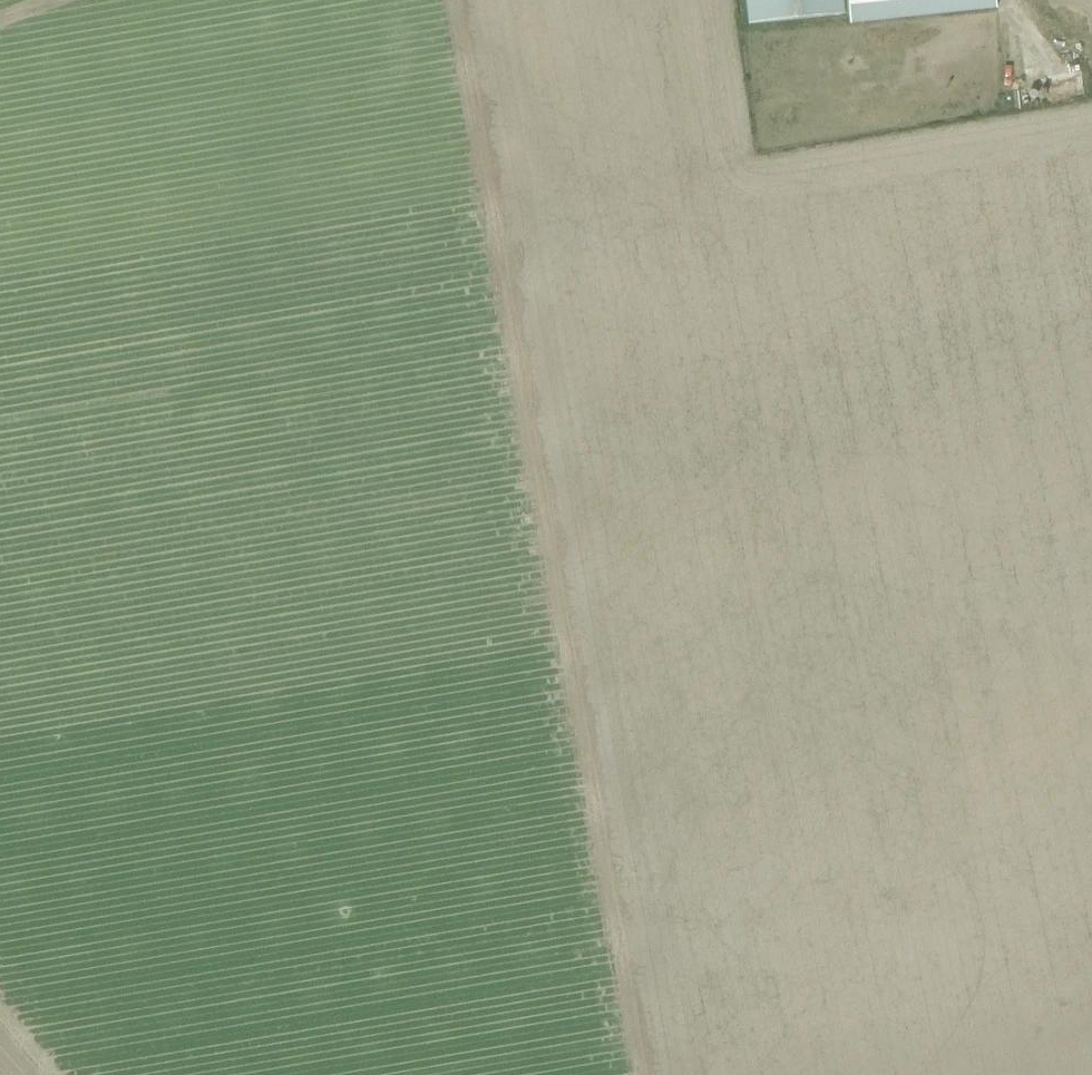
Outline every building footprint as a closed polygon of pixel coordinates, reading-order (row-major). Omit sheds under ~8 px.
[(748,26),(796,21),(844,15),(844,14),(842,0),(745,0),(748,26)] [(849,25),(850,25),(996,9),(995,0),(846,0),(849,25)]
